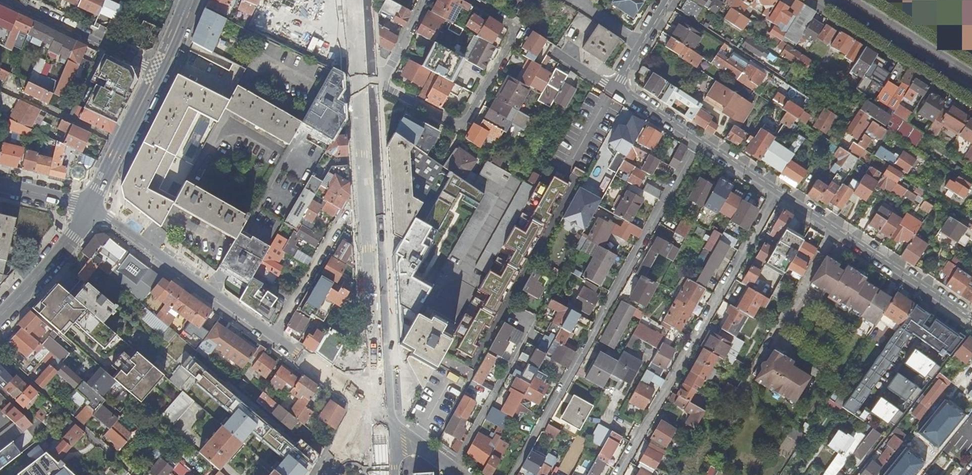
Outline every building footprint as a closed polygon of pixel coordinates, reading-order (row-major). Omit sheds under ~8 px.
[(111,18),(119,22),(122,15),(129,0),(120,0),(118,5),(110,2),(106,0),(81,0),(78,7),(98,16),(100,13),(111,18)] [(231,0),(208,0),(206,6),(225,16),(231,0)] [(251,17),(256,7),(243,1),(242,0),(236,0),(234,5),(236,6),(234,8),(251,17)] [(404,25),(411,12),(389,0),(386,0),(380,13),(404,25)] [(458,0),(439,0),(432,13),(445,20),(451,23),(452,24),(459,8),(467,12),(470,6),(458,0)] [(643,0),(615,0),(612,4),(633,17),(643,0)] [(715,14),(720,6),(722,3),(718,0),(694,0),(715,14)] [(724,4),(726,5),(729,7),(731,9),(742,15),(752,0),(726,0),(724,4)] [(766,17),(768,14),(770,11),(777,0),(752,0),(742,15),(746,18),(753,9),(766,17)] [(780,28),(783,24),(788,28),(803,4),(797,0),(796,0),(788,13),(786,11),(788,8),(779,2),(771,16),(768,14),(766,17),(765,19),(780,28)] [(681,11),(692,17),(696,11),(685,4),(681,11)] [(805,37),(807,38),(812,42),(822,26),(811,19),(816,12),(803,4),(788,28),(785,34),(780,40),(782,42),(792,48),(798,40),(799,38),(803,40),(805,37)] [(9,31),(17,14),(0,5),(0,27),(9,31)] [(205,8),(191,41),(222,57),(225,52),(214,47),(226,19),(205,8)] [(731,9),(728,13),(724,20),(741,31),(745,25),(751,29),(754,24),(754,23),(749,20),(746,18),(742,15),(731,9)] [(433,42),(445,20),(432,13),(428,11),(416,34),(433,42)] [(964,32),(971,37),(971,11),(966,20),(970,22),(964,32)] [(579,12),(578,14),(618,40),(619,39),(579,12)] [(11,50),(14,43),(20,30),(28,34),(34,21),(17,14),(9,31),(3,46),(11,50)] [(466,26),(478,34),(480,30),(485,23),(472,14),(466,26)] [(603,63),(618,40),(578,14),(571,24),(591,37),(582,50),(603,63)] [(111,18),(105,32),(112,36),(112,35),(119,22),(111,18)] [(483,38),(491,44),(495,37),(498,39),(500,36),(497,34),(502,27),(488,18),(485,23),(480,30),(485,34),(483,38)] [(68,58),(75,40),(50,29),(34,21),(28,34),(33,36),(31,41),(40,45),(42,40),(46,42),(46,44),(46,46),(49,47),(49,49),(61,55),(59,60),(66,63),(68,58)] [(460,36),(463,30),(452,24),(451,23),(448,30),(460,36)] [(680,23),(671,38),(692,52),(702,37),(680,23)] [(779,30),(785,34),(788,28),(783,24),(780,28),(779,30)] [(388,32),(389,30),(379,25),(381,57),(386,60),(398,37),(388,32)] [(817,39),(830,47),(830,46),(839,33),(836,31),(835,32),(826,26),(817,39)] [(3,46),(9,31),(0,27),(0,45),(3,46)] [(757,31),(772,41),(775,37),(769,33),(759,27),(757,31)] [(785,34),(779,30),(774,27),(769,33),(775,37),(780,40),(785,34)] [(546,40),(533,32),(528,39),(526,42),(522,49),(524,51),(521,55),(532,62),(535,58),(538,59),(539,56),(537,55),(541,48),(546,40)] [(830,46),(845,56),(854,42),(839,32),(839,33),(830,46)] [(495,37),(491,44),(498,49),(502,42),(498,39),(495,37)] [(774,51),(780,40),(775,37),(772,41),(768,47),(774,51)] [(692,52),(671,38),(665,47),(695,67),(701,58),(692,52)] [(495,47),(481,39),(468,61),(484,69),(487,63),(487,62),(495,47)] [(79,65),(86,46),(75,40),(68,58),(66,63),(59,81),(54,94),(65,99),(76,72),(79,65)] [(845,56),(844,58),(855,64),(864,48),(856,44),(857,42),(855,40),(854,42),(845,56)] [(771,56),(750,42),(745,49),(762,59),(764,57),(768,60),(771,56)] [(806,70),(812,61),(804,56),(792,48),(782,42),(778,48),(784,51),(782,55),(806,70)] [(14,43),(11,50),(20,54),(23,47),(14,43)] [(464,59),(434,43),(421,67),(430,71),(432,72),(438,76),(450,81),(454,83),(460,72),(458,71),(464,59)] [(730,60),(725,56),(727,53),(725,51),(728,46),(725,44),(711,64),(737,81),(744,69),(731,61),(730,60)] [(850,71),(853,73),(862,79),(875,58),(876,56),(864,48),(855,64),(850,71)] [(98,51),(75,104),(80,106),(88,109),(106,68),(125,77),(130,67),(98,51)] [(735,52),(730,60),(744,69),(748,64),(750,62),(735,52)] [(550,57),(547,56),(546,57),(541,65),(545,67),(550,57)] [(876,56),(875,58),(884,63),(880,69),(882,70),(886,62),(876,56)] [(54,94),(59,81),(40,74),(46,60),(38,57),(32,72),(33,73),(38,75),(34,84),(53,93),(54,94)] [(875,58),(862,79),(856,89),(864,94),(872,82),(883,89),(887,81),(891,76),(882,70),(880,69),(884,63),(875,58)] [(421,87),(430,71),(421,67),(409,61),(401,76),(421,87)] [(532,62),(520,84),(528,88),(530,85),(539,69),(540,66),(532,62)] [(765,75),(748,64),(744,69),(737,81),(741,84),(745,78),(748,80),(749,80),(758,86),(765,75)] [(82,75),(85,67),(79,65),(76,72),(82,75)] [(662,88),(667,90),(671,84),(643,66),(639,72),(650,79),(643,89),(656,97),(662,88)] [(829,79),(832,75),(818,66),(815,70),(829,79)] [(111,107),(122,112),(139,76),(136,70),(130,67),(125,77),(111,107)] [(0,69),(0,79),(5,81),(8,73),(0,69)] [(552,76),(539,69),(530,85),(543,91),(538,101),(550,108),(554,102),(568,76),(556,69),(552,76)] [(299,125),(330,143),(334,136),(344,119),(344,107),(335,102),(342,89),(342,74),(331,70),(301,121),(299,125)] [(880,102),(894,111),(898,105),(904,96),(914,79),(917,75),(908,70),(900,82),(902,83),(898,88),(891,84),(880,102)] [(572,85),(577,76),(571,71),(568,76),(554,102),(566,109),(576,90),(568,85),(569,83),(572,85)] [(432,72),(419,97),(425,101),(438,76),(432,72)] [(38,75),(33,73),(29,82),(34,84),(38,75)] [(229,100),(178,74),(147,133),(120,186),(122,198),(159,227),(172,204),(184,181),(225,108),(229,100)] [(458,97),(463,88),(454,83),(450,81),(438,76),(425,101),(440,108),(448,92),(458,97)] [(503,91),(511,78),(508,77),(501,89),(503,91)] [(503,91),(501,89),(496,99),(516,110),(517,111),(529,89),(528,88),(520,84),(511,78),(503,91)] [(928,88),(914,79),(904,96),(910,99),(913,100),(917,93),(919,95),(918,97),(921,100),(928,88)] [(48,103),(53,93),(34,84),(29,82),(28,81),(23,91),(48,103)] [(876,99),(880,102),(891,84),(887,81),(883,89),(879,95),(876,99)] [(723,112),(734,94),(717,83),(705,101),(723,112)] [(694,109),(688,118),(692,121),(699,109),(701,107),(702,105),(671,84),(667,90),(660,100),(665,103),(671,94),(694,109)] [(301,121),(237,85),(229,100),(225,108),(288,144),(299,125),(301,121)] [(734,94),(723,112),(741,124),(753,106),(734,94)] [(777,94),(771,103),(786,113),(797,120),(800,115),(801,114),(803,111),(787,101),(788,100),(782,96),(781,96),(777,94)] [(930,94),(925,102),(923,106),(919,113),(933,122),(941,108),(945,103),(930,94)] [(496,99),(489,95),(483,106),(486,108),(490,110),(496,99)] [(486,108),(483,106),(477,117),(484,121),(503,132),(516,110),(496,99),(490,110),(486,108)] [(14,110),(9,119),(30,129),(40,109),(19,100),(14,110)] [(866,101),(860,111),(874,120),(884,126),(890,117),(866,101)] [(894,111),(880,102),(879,104),(893,113),(894,111)] [(9,119),(14,110),(0,104),(0,114),(9,119)] [(75,116),(80,106),(75,104),(70,114),(75,116)] [(80,106),(75,116),(111,133),(116,123),(88,109),(80,106)] [(710,114),(701,107),(699,109),(709,116),(710,114)] [(947,112),(941,108),(933,122),(928,130),(936,135),(941,126),(943,123),(960,134),(969,119),(969,118),(962,114),(961,114),(949,107),(947,112)] [(713,118),(709,116),(699,109),(692,121),(713,135),(718,127),(710,122),(713,118)] [(505,133),(518,111),(517,111),(516,110),(503,132),(505,133)] [(874,120),(860,111),(858,113),(855,118),(846,132),(860,141),(870,125),(872,122),(874,120)] [(413,116),(406,112),(393,134),(414,147),(420,137),(415,134),(422,121),(423,117),(415,113),(413,116)] [(797,120),(786,113),(780,122),(780,123),(783,125),(794,132),(798,127),(792,123),(793,121),(796,123),(798,120),(797,120)] [(826,113),(818,125),(824,130),(832,117),(826,113)] [(490,138),(497,142),(503,132),(484,121),(477,117),(465,139),(479,149),(488,134),(491,136),(490,138)] [(624,161),(626,158),(632,146),(644,125),(632,118),(627,128),(618,127),(610,143),(617,153),(607,170),(616,176),(620,168),(624,161)] [(7,128),(29,137),(31,129),(30,129),(9,119),(7,128)] [(68,133),(63,144),(66,145),(75,150),(81,153),(91,133),(61,119),(57,128),(68,133)] [(969,119),(960,134),(959,135),(971,143),(971,121),(969,119)] [(873,136),(881,141),(887,132),(872,122),(870,125),(860,141),(857,145),(859,146),(864,150),(873,136)] [(764,125),(755,139),(769,148),(783,125),(780,123),(775,132),(764,125)] [(941,126),(958,136),(959,135),(960,134),(943,123),(941,126)] [(742,139),(746,141),(748,139),(750,136),(734,126),(726,138),(733,143),(734,141),(739,144),(742,139)] [(646,127),(638,143),(653,151),(661,136),(646,127)] [(68,133),(57,128),(52,139),(57,141),(63,144),(68,133)] [(798,134),(806,140),(809,137),(800,131),(798,134)] [(887,132),(881,141),(883,143),(889,133),(887,132)] [(392,234),(400,240),(410,223),(418,209),(421,205),(439,173),(443,167),(442,166),(434,161),(424,155),(414,147),(393,134),(386,146),(392,234)] [(432,141),(422,134),(420,137),(414,147),(424,155),(432,141)] [(345,136),(334,136),(330,143),(326,151),(335,156),(347,156),(345,136)] [(752,142),(750,144),(746,151),(760,161),(761,159),(769,148),(755,139),(750,136),(748,139),(752,142)] [(68,164),(65,164),(64,167),(61,166),(61,163),(66,145),(63,144),(57,141),(53,156),(49,174),(64,178),(68,164)] [(18,160),(19,157),(22,157),(24,148),(3,143),(0,157),(0,163),(17,167),(18,160)] [(853,156),(857,149),(859,146),(857,145),(853,143),(847,152),(850,154),(853,156)] [(688,149),(680,144),(669,166),(672,167),(676,170),(688,149)] [(651,176),(659,161),(654,158),(632,146),(626,158),(624,161),(631,165),(636,156),(646,161),(641,170),(651,176)] [(811,150),(817,154),(820,150),(813,146),(811,150)] [(870,157),(871,155),(864,150),(859,146),(857,149),(870,157)] [(963,159),(971,165),(971,146),(963,159)] [(456,147),(442,166),(443,167),(445,169),(458,149),(456,147)] [(830,171),(836,175),(837,173),(841,167),(850,154),(847,152),(839,147),(834,156),(838,158),(838,161),(836,164),(835,163),(830,171)] [(38,153),(32,152),(28,151),(29,148),(27,148),(22,168),(33,171),(37,155),(38,153)] [(761,159),(782,173),(789,162),(769,148),(761,159)] [(898,159),(894,156),(880,148),(874,156),(883,163),(885,161),(893,166),(898,159)] [(476,161),(458,149),(445,169),(458,177),(472,186),(477,177),(469,172),(476,161)] [(76,163),(81,153),(75,150),(70,161),(76,163)] [(898,159),(893,166),(907,175),(917,160),(903,152),(900,157),(895,154),(894,156),(898,159)] [(497,157),(491,153),(489,156),(487,160),(493,164),(497,157)] [(847,166),(851,169),(858,159),(853,156),(850,154),(841,167),(845,170),(847,166)] [(37,155),(33,171),(49,174),(53,156),(46,155),(46,157),(37,155)] [(463,261),(511,175),(502,169),(493,164),(487,160),(477,177),(472,186),(484,195),(451,254),(463,261)] [(631,165),(624,161),(620,168),(631,175),(629,177),(623,174),(621,179),(638,188),(641,182),(642,180),(646,174),(635,168),(635,167),(631,165)] [(506,162),(502,169),(511,175),(512,175),(516,168),(506,162)] [(786,176),(799,184),(806,172),(789,162),(782,173),(779,178),(783,180),(786,176)] [(283,224),(295,229),(298,223),(315,194),(320,185),(328,171),(318,165),(283,224)] [(346,201),(349,196),(347,165),(331,166),(328,171),(320,185),(325,188),(346,201)] [(439,173),(454,183),(458,177),(445,169),(443,167),(439,173)] [(572,173),(584,179),(587,174),(575,167),(572,173)] [(893,169),(889,167),(886,170),(883,175),(890,179),(896,171),(893,169)] [(890,179),(896,183),(901,174),(893,169),(896,171),(890,179)] [(533,184),(531,187),(535,189),(541,177),(534,173),(529,182),(533,184)] [(843,177),(837,173),(836,175),(828,187),(819,199),(828,205),(829,202),(841,185),(839,183),(843,177)] [(859,183),(853,193),(866,201),(876,185),(878,183),(864,175),(859,183)] [(878,183),(876,185),(883,190),(884,187),(890,191),(892,189),(896,183),(890,179),(883,175),(878,183)] [(786,176),(783,180),(796,189),(799,184),(786,176)] [(562,196),(568,185),(554,177),(548,187),(539,182),(535,189),(527,202),(537,207),(531,218),(546,226),(552,215),(548,214),(551,210),(550,209),(556,198),(557,198),(559,194),(562,196)] [(966,193),(968,190),(971,186),(957,177),(953,183),(949,180),(944,188),(962,199),(966,193)] [(687,200),(691,202),(694,204),(702,208),(711,193),(716,185),(713,184),(712,186),(708,184),(699,178),(687,200)] [(847,188),(842,184),(841,185),(829,202),(842,210),(853,193),(859,183),(853,178),(847,188)] [(666,188),(668,185),(658,180),(657,183),(666,188)] [(828,187),(817,180),(807,196),(817,203),(819,199),(828,187)] [(172,204),(234,239),(239,230),(248,215),(246,213),(244,215),(184,181),(172,204)] [(476,269),(487,275),(489,270),(503,246),(514,226),(527,202),(535,189),(531,187),(524,183),(476,269)] [(896,183),(892,189),(902,195),(906,189),(896,183)] [(323,191),(325,188),(320,185),(315,194),(323,199),(327,193),(323,191)] [(647,185),(643,191),(659,200),(663,194),(647,185)] [(887,196),(890,191),(884,187),(883,190),(881,192),(887,196)] [(327,193),(323,199),(338,208),(341,210),(346,201),(325,188),(323,191),(327,193)] [(917,196),(906,189),(902,195),(913,202),(914,200),(917,196)] [(600,204),(577,191),(564,216),(586,229),(600,204)] [(627,192),(614,216),(628,223),(629,224),(643,201),(627,192)] [(725,201),(720,199),(717,196),(711,193),(702,208),(699,215),(705,219),(709,213),(716,217),(719,212),(725,201)] [(740,203),(745,195),(740,193),(739,195),(737,197),(735,196),(734,195),(729,193),(725,201),(719,212),(731,219),(740,203)] [(332,218),(338,208),(323,199),(315,194),(298,223),(311,231),(314,224),(312,222),(320,207),(322,209),(321,212),(332,218)] [(924,201),(917,196),(914,200),(922,205),(924,201)] [(884,210),(890,200),(886,197),(869,224),(879,231),(890,214),(884,210)] [(924,201),(922,205),(920,208),(929,214),(933,207),(924,201)] [(748,228),(757,212),(740,203),(731,219),(748,228)] [(934,217),(939,210),(933,207),(929,214),(934,217)] [(897,213),(892,210),(890,214),(879,231),(890,238),(891,237),(902,220),(895,215),(897,213)] [(767,234),(778,241),(783,234),(785,230),(792,217),(783,212),(773,229),(771,228),(767,234)] [(914,237),(923,223),(906,213),(902,220),(891,237),(898,242),(899,240),(901,242),(903,240),(909,244),(914,237)] [(3,260),(13,218),(0,215),(0,259),(3,260)] [(628,223),(614,216),(613,218),(617,220),(623,223),(627,226),(625,230),(630,233),(639,238),(643,231),(629,224),(628,223)] [(940,231),(958,243),(964,234),(967,228),(959,223),(949,217),(944,223),(945,224),(940,231)] [(16,218),(13,218),(3,260),(6,262),(16,218)] [(531,218),(529,221),(544,229),(546,226),(531,218)] [(598,219),(588,237),(587,240),(593,244),(599,246),(602,248),(610,233),(614,224),(610,222),(609,224),(598,219)] [(686,239),(693,225),(682,219),(674,233),(686,239)] [(616,236),(623,223),(617,220),(614,224),(610,233),(616,236)] [(961,220),(959,223),(967,228),(971,231),(971,227),(961,220)] [(538,240),(544,229),(529,221),(523,231),(514,226),(503,246),(512,251),(506,262),(521,270),(527,260),(523,258),(525,254),(527,250),(530,245),(532,241),(533,241),(534,238),(538,240)] [(311,231),(298,223),(295,229),(291,236),(288,240),(284,247),(282,251),(285,253),(293,258),(298,251),(299,248),(294,245),(299,237),(315,246),(321,236),(311,231)] [(328,232),(331,226),(326,223),(323,229),(328,232)] [(398,245),(414,255),(426,232),(410,223),(400,240),(398,245)] [(627,226),(623,223),(616,236),(625,242),(630,233),(625,230),(627,226)] [(719,241),(722,235),(716,232),(717,229),(714,227),(713,230),(714,231),(710,238),(708,242),(704,249),(711,253),(712,254),(718,243),(719,241)] [(808,251),(818,233),(810,228),(803,241),(800,246),(808,251)] [(219,265),(249,282),(251,278),(270,247),(239,230),(234,239),(219,265)] [(732,248),(737,240),(724,233),(722,235),(719,241),(728,246),(732,248)] [(109,275),(127,251),(126,251),(104,234),(96,234),(82,253),(90,259),(103,270),(109,275)] [(284,247),(288,240),(285,238),(277,234),(270,247),(251,278),(262,285),(265,279),(273,284),(283,267),(279,264),(285,253),(282,251),(284,247)] [(803,241),(791,234),(789,237),(783,234),(778,241),(775,248),(765,264),(783,274),(788,267),(793,257),(800,246),(803,241)] [(965,247),(970,238),(964,234),(958,243),(965,247)] [(582,277),(600,286),(616,256),(602,248),(599,246),(593,244),(587,240),(582,237),(575,249),(593,258),(582,277)] [(927,246),(914,237),(909,244),(900,257),(914,266),(927,246)] [(523,258),(527,260),(538,240),(534,238),(533,241),(532,241),(530,245),(527,250),(525,254),(523,258)] [(657,238),(637,275),(641,277),(644,279),(658,254),(673,262),(679,251),(657,238)] [(343,241),(334,257),(344,262),(349,253),(349,244),(343,241)] [(713,257),(711,256),(701,273),(709,277),(714,268),(716,269),(728,246),(719,241),(718,243),(720,244),(713,257)] [(765,242),(756,258),(765,264),(775,248),(765,242)] [(414,255),(398,245),(396,248),(412,258),(414,255)] [(711,253),(704,249),(692,269),(699,273),(711,253)] [(306,266),(311,258),(298,251),(293,258),(306,266)] [(163,278),(130,254),(112,278),(141,303),(151,291),(163,278)] [(788,267),(794,271),(802,275),(808,265),(793,257),(788,267)] [(332,258),(322,274),(336,282),(346,266),(332,258)] [(760,268),(762,269),(765,264),(756,258),(755,260),(752,264),(760,268)] [(90,259),(77,276),(81,279),(87,284),(88,283),(91,285),(103,270),(90,259)] [(850,307),(862,314),(877,290),(864,281),(865,279),(858,273),(858,272),(847,265),(848,264),(839,259),(836,263),(835,262),(834,265),(827,267),(816,285),(829,293),(828,296),(840,304),(841,303),(849,308),(850,307)] [(417,264),(411,260),(395,287),(402,291),(401,292),(422,304),(433,285),(412,273),(417,264)] [(519,273),(521,270),(506,262),(504,265),(519,273)] [(948,283),(946,287),(960,296),(961,295),(969,281),(971,278),(968,275),(949,262),(942,274),(947,277),(945,281),(948,283)] [(249,282),(219,265),(218,267),(248,284),(249,282)] [(513,284),(519,273),(504,265),(498,275),(489,270),(487,275),(478,291),(487,295),(481,306),(496,314),(502,304),(499,302),(501,298),(500,298),(502,294),(503,294),(506,289),(505,289),(507,285),(508,286),(510,282),(513,284)] [(536,266),(533,271),(540,274),(542,270),(536,266)] [(751,267),(741,284),(746,287),(750,289),(762,269),(760,268),(758,271),(751,267)] [(551,275),(558,279),(562,272),(554,269),(551,275)] [(540,274),(533,271),(522,291),(527,293),(524,298),(530,301),(533,296),(538,299),(544,288),(539,286),(541,284),(536,281),(540,275),(540,274)] [(802,275),(794,271),(791,275),(799,280),(802,275)] [(709,277),(701,273),(695,284),(703,288),(709,277)] [(333,283),(318,274),(310,286),(288,325),(302,333),(310,320),(311,321),(333,283)] [(162,310),(167,314),(184,290),(164,276),(163,278),(151,291),(166,303),(162,310)] [(629,299),(639,304),(644,307),(655,285),(644,279),(641,277),(629,299)] [(81,279),(70,294),(74,298),(75,298),(104,322),(117,307),(91,285),(88,283),(87,284),(81,279)] [(277,300),(283,289),(273,284),(265,279),(262,285),(260,290),(277,300)] [(680,332),(704,289),(703,288),(695,284),(687,279),(661,326),(669,330),(671,327),(678,331),(680,332)] [(786,285),(779,281),(772,295),(778,298),(786,285)] [(969,281),(961,295),(971,303),(971,283),(969,281)] [(344,282),(341,287),(349,292),(353,285),(350,283),(349,285),(344,282)] [(499,302),(502,304),(513,284),(510,282),(508,286),(507,285),(505,289),(506,289),(503,294),(502,294),(500,298),(501,298),(499,302)] [(597,287),(587,282),(574,306),(575,307),(573,311),(580,316),(587,319),(599,296),(594,293),(597,287)] [(311,321),(309,325),(314,328),(317,323),(314,322),(317,316),(320,318),(320,319),(324,321),(334,303),(340,307),(349,292),(341,287),(333,283),(311,321)] [(105,349),(117,335),(74,298),(70,294),(58,284),(35,310),(64,335),(75,322),(81,327),(81,328),(105,349)] [(747,295),(750,289),(746,287),(740,299),(742,300),(745,294),(747,295)] [(742,300),(740,299),(734,308),(747,315),(751,318),(759,304),(764,307),(769,300),(750,289),(747,295),(745,294),(742,300)] [(187,321),(189,323),(190,321),(203,304),(184,290),(167,314),(163,321),(177,333),(180,336),(185,328),(174,318),(171,316),(173,313),(176,315),(178,312),(188,319),(187,321)] [(883,314),(892,300),(877,290),(862,314),(861,315),(876,325),(883,314)] [(883,314),(900,326),(915,305),(896,293),(892,300),(883,314)] [(277,321),(281,312),(277,310),(278,307),(267,299),(265,301),(261,299),(257,307),(277,321)] [(553,323),(561,328),(571,310),(551,299),(547,306),(555,310),(553,314),(556,315),(552,323),(553,323)] [(600,341),(613,348),(632,315),(641,320),(644,314),(632,307),(630,308),(621,303),(600,341)] [(200,328),(212,310),(203,304),(190,321),(189,323),(185,328),(180,336),(197,350),(200,345),(205,338),(195,330),(197,326),(200,328)] [(950,356),(963,339),(935,319),(928,329),(923,325),(930,315),(915,305),(900,326),(850,397),(842,407),(855,416),(858,411),(857,411),(910,335),(909,335),(910,333),(939,353),(939,354),(942,356),(945,353),(950,356)] [(494,317),(496,314),(481,306),(479,309),(494,317)] [(729,315),(721,330),(735,337),(747,315),(734,308),(730,306),(726,313),(729,315)] [(139,316),(170,342),(177,333),(163,321),(158,317),(147,307),(139,316)] [(488,328),(494,317),(479,309),(473,319),(465,314),(454,333),(453,334),(462,339),(456,350),(471,358),(477,347),(474,345),(476,342),(475,341),(482,329),(483,330),(485,326),(488,328)] [(167,314),(162,310),(158,317),(163,321),(167,314)] [(576,323),(580,316),(573,311),(571,310),(561,328),(553,341),(564,347),(567,340),(570,336),(576,323)] [(39,323),(42,320),(31,311),(18,325),(22,328),(50,352),(62,363),(67,357),(68,356),(52,342),(53,340),(58,334),(54,331),(51,334),(48,339),(44,337),(41,340),(33,333),(31,331),(36,326),(39,323)] [(428,322),(416,315),(412,322),(399,344),(412,351),(407,360),(423,389),(442,354),(453,334),(454,333),(430,319),(428,322)] [(587,319),(580,316),(576,323),(587,329),(591,321),(587,319)] [(39,323),(51,334),(54,331),(42,320),(39,323)] [(225,328),(217,322),(205,338),(200,345),(210,352),(215,346),(223,352),(223,353),(243,368),(248,361),(256,351),(226,329),(225,328)] [(51,334),(39,323),(36,326),(38,328),(33,333),(41,340),(44,337),(48,339),(51,334)] [(524,334),(504,323),(489,351),(499,357),(509,342),(517,346),(524,334)] [(546,335),(538,349),(546,354),(553,341),(561,328),(553,323),(548,332),(551,334),(549,337),(546,335)] [(638,339),(641,333),(637,332),(640,327),(637,326),(632,336),(637,338),(638,339)] [(669,348),(678,331),(671,327),(669,330),(666,336),(658,350),(646,370),(659,377),(674,350),(669,348)] [(35,356),(41,361),(44,358),(50,352),(22,328),(9,342),(27,357),(31,353),(38,345),(39,347),(37,349),(39,351),(35,356)] [(309,334),(302,344),(314,353),(326,333),(323,331),(322,333),(317,330),(313,337),(309,334)] [(731,344),(735,337),(721,330),(718,336),(731,344)] [(641,332),(641,333),(638,339),(658,350),(666,336),(661,333),(657,341),(641,332)] [(290,445),(298,436),(297,435),(273,414),(262,405),(242,389),(238,385),(197,350),(180,336),(177,333),(170,342),(170,343),(290,445)] [(731,344),(718,336),(711,333),(702,348),(703,349),(717,356),(728,362),(732,364),(734,360),(744,343),(735,337),(731,344)] [(631,349),(637,338),(632,336),(626,346),(631,349)] [(966,363),(971,356),(971,340),(968,337),(955,354),(966,363)] [(70,355),(53,340),(52,342),(68,356),(70,355)] [(568,368),(576,353),(564,347),(553,341),(546,354),(546,356),(557,362),(568,368)] [(263,353),(266,349),(262,345),(261,345),(256,351),(248,361),(254,365),(252,367),(265,377),(277,363),(263,353)] [(154,348),(145,359),(150,363),(159,353),(154,348)] [(522,352),(519,358),(528,364),(538,370),(546,356),(546,354),(538,349),(537,348),(533,356),(530,355),(529,356),(522,352)] [(703,349),(690,372),(704,380),(708,382),(715,369),(711,367),(717,356),(703,349)] [(931,379),(940,368),(914,350),(904,364),(924,378),(926,375),(931,379)] [(506,366),(508,362),(499,357),(489,351),(477,373),(472,381),(473,381),(480,385),(492,392),(494,387),(484,381),(495,360),(506,366)] [(51,365),(35,382),(43,388),(46,385),(58,372),(58,371),(65,365),(62,363),(50,352),(44,358),(51,365)] [(120,372),(114,379),(116,381),(141,402),(164,375),(160,372),(151,364),(150,363),(145,359),(137,352),(131,359),(124,352),(112,366),(120,372)] [(584,379),(588,381),(603,354),(600,352),(584,379)] [(611,374),(623,381),(629,384),(641,363),(622,353),(618,362),(611,374)] [(588,381),(603,389),(609,377),(611,374),(618,362),(603,354),(588,381)] [(783,392),(795,401),(809,378),(777,358),(777,359),(770,355),(766,362),(761,363),(760,366),(757,367),(752,375),(756,378),(755,380),(780,396),(781,395),(783,392)] [(71,360),(67,357),(62,363),(65,365),(66,365),(68,363),(71,360)] [(155,358),(151,364),(160,372),(165,366),(155,358)] [(747,367),(734,360),(732,364),(745,371),(747,367)] [(515,372),(513,376),(517,378),(529,385),(537,372),(538,370),(528,364),(521,375),(515,371),(515,372)] [(76,388),(83,380),(72,370),(66,365),(65,365),(58,371),(58,372),(76,388)] [(13,378),(0,366),(0,385),(4,388),(13,378)] [(182,366),(170,380),(172,382),(183,391),(186,394),(197,381),(192,376),(192,375),(182,366)] [(299,380),(281,366),(276,373),(269,384),(280,392),(287,383),(293,388),(299,380)] [(102,397),(116,381),(114,379),(102,368),(87,384),(102,397)] [(643,377),(661,386),(664,380),(659,377),(646,370),(643,377)] [(543,384),(547,377),(537,372),(529,385),(523,396),(523,397),(538,405),(548,386),(543,384)] [(697,386),(700,387),(704,380),(690,372),(683,384),(695,390),(697,386)] [(940,373),(936,377),(939,380),(947,386),(951,382),(940,373)] [(623,381),(611,374),(609,377),(622,384),(623,381)] [(912,403),(922,391),(897,374),(887,389),(905,402),(907,399),(912,403)] [(23,381),(16,375),(13,378),(4,388),(11,394),(23,381)] [(306,406),(319,387),(303,375),(299,380),(293,388),(297,391),(299,392),(296,396),(300,399),(291,414),(310,430),(319,418),(315,413),(306,406)] [(244,378),(238,385),(242,389),(248,382),(244,378)] [(529,385),(517,378),(511,389),(513,390),(502,411),(511,416),(522,395),(523,396),(529,385)] [(76,388),(77,389),(78,388),(84,381),(83,380),(76,388)] [(912,413),(920,420),(948,386),(947,386),(939,380),(925,397),(922,395),(918,401),(920,403),(912,413)] [(30,387),(23,381),(11,394),(17,400),(30,387)] [(87,405),(76,418),(84,425),(92,415),(101,405),(105,400),(102,397),(87,384),(84,381),(78,388),(77,389),(76,390),(87,399),(84,402),(87,405)] [(204,387),(197,381),(186,394),(193,400),(204,387)] [(477,390),(480,385),(473,381),(470,386),(477,390)] [(629,401),(635,405),(639,407),(642,409),(647,401),(648,399),(653,391),(639,383),(629,401)] [(683,384),(677,396),(678,397),(698,407),(705,411),(709,405),(705,403),(702,401),(700,404),(690,398),(691,396),(695,390),(683,384)] [(727,384),(725,387),(724,391),(718,388),(716,391),(730,399),(732,396),(732,397),(737,389),(727,384)] [(46,385),(43,388),(50,394),(53,391),(46,385)] [(49,415),(56,407),(39,392),(37,393),(30,386),(30,387),(17,400),(28,410),(42,423),(42,422),(49,415)] [(170,428),(194,401),(193,400),(186,394),(183,391),(160,419),(170,428)] [(466,392),(454,413),(463,419),(466,420),(476,403),(473,401),(474,399),(469,395),(469,394),(466,392)] [(794,404),(795,401),(783,392),(781,395),(794,404)] [(844,392),(836,403),(842,407),(850,397),(844,392)] [(695,429),(705,411),(698,407),(678,397),(677,396),(673,394),(669,401),(685,410),(684,411),(691,414),(686,423),(695,429)] [(560,421),(565,423),(578,399),(573,396),(560,421)] [(273,414),(280,406),(279,405),(269,397),(262,405),(273,414)] [(895,426),(903,414),(879,398),(870,412),(869,412),(887,425),(889,422),(895,426)] [(593,407),(578,399),(565,423),(579,431),(593,407)] [(712,399),(708,408),(712,411),(717,402),(712,399)] [(330,401),(319,418),(335,429),(344,411),(330,401)] [(10,402),(2,410),(14,422),(24,416),(10,402)] [(520,419),(526,408),(519,403),(513,415),(520,419)] [(92,415),(110,430),(116,423),(118,420),(118,419),(120,416),(115,412),(113,415),(101,405),(92,415)] [(499,430),(503,433),(511,418),(492,407),(486,418),(501,426),(499,430)] [(858,411),(855,416),(863,422),(869,412),(870,412),(864,408),(861,413),(858,411)] [(637,412),(633,420),(640,424),(645,414),(642,412),(641,414),(637,412)] [(444,431),(449,434),(457,439),(450,450),(457,454),(467,436),(463,434),(466,429),(460,425),(463,419),(454,413),(444,431)] [(55,421),(49,415),(42,422),(49,428),(55,421)] [(116,423),(118,425),(122,420),(125,422),(128,419),(123,415),(118,420),(116,423)] [(33,424),(24,416),(14,422),(24,430),(31,425),(33,424)] [(164,424),(157,418),(152,424),(159,430),(164,424)] [(471,429),(474,425),(466,420),(464,425),(471,429)] [(661,421),(652,438),(666,446),(675,429),(661,421)] [(24,431),(24,430),(14,422),(0,433),(0,450),(24,431)] [(110,430),(106,434),(116,443),(114,445),(120,450),(127,442),(126,441),(129,438),(129,436),(118,425),(116,423),(110,430)] [(24,431),(27,436),(35,430),(31,425),(24,430),(24,431)] [(76,425),(74,427),(63,439),(64,441),(72,447),(85,433),(76,425)] [(206,444),(198,452),(215,467),(218,470),(242,442),(223,425),(210,439),(208,437),(203,442),(206,444)] [(543,434),(556,440),(560,431),(548,425),(543,434)] [(895,428),(891,433),(902,442),(907,437),(895,428)] [(881,434),(873,429),(866,437),(854,453),(862,459),(868,451),(869,452),(872,448),(871,447),(881,434)] [(467,453),(475,458),(478,461),(484,465),(495,448),(500,440),(500,438),(503,433),(499,430),(493,441),(478,432),(467,453)] [(839,473),(854,453),(866,437),(857,430),(852,438),(839,430),(827,447),(834,452),(835,451),(838,453),(835,457),(837,459),(831,468),(834,470),(831,474),(837,474),(839,473)] [(24,431),(0,450),(0,463),(1,462),(4,466),(25,450),(22,446),(30,439),(27,436),(24,431)] [(283,474),(309,474),(259,432),(253,439),(291,472),(290,473),(286,470),(283,474)] [(605,463),(620,436),(612,432),(597,458),(605,463)] [(884,453),(881,456),(875,464),(872,462),(864,472),(862,470),(858,474),(876,474),(902,442),(891,433),(890,435),(893,438),(887,445),(889,447),(886,450),(884,453)] [(500,438),(500,440),(495,448),(494,450),(482,472),(486,474),(492,474),(509,444),(500,438)] [(314,440),(309,446),(321,455),(324,449),(314,440)] [(45,451),(59,462),(61,459),(67,453),(72,447),(64,441),(55,450),(49,445),(45,450),(45,451)] [(653,471),(664,451),(650,443),(640,463),(653,471)] [(179,463),(177,461),(159,446),(151,455),(158,461),(149,472),(153,474),(169,474),(171,472),(174,469),(179,463)] [(536,474),(546,457),(532,449),(518,474),(526,474),(528,471),(536,474)] [(577,465),(577,464),(582,455),(571,449),(557,474),(571,474),(577,465)] [(59,462),(45,451),(15,474),(75,474),(59,462)] [(548,453),(546,457),(536,474),(537,474),(542,474),(543,472),(547,474),(548,474),(552,468),(553,468),(558,459),(548,453)] [(605,463),(597,458),(587,474),(599,474),(605,463)] [(675,462),(672,460),(666,471),(659,467),(654,474),(668,474),(675,462)] [(189,472),(185,469),(179,463),(174,469),(181,474),(187,474),(189,472)] [(121,474),(124,474),(128,471),(123,466),(118,472),(121,474)]
